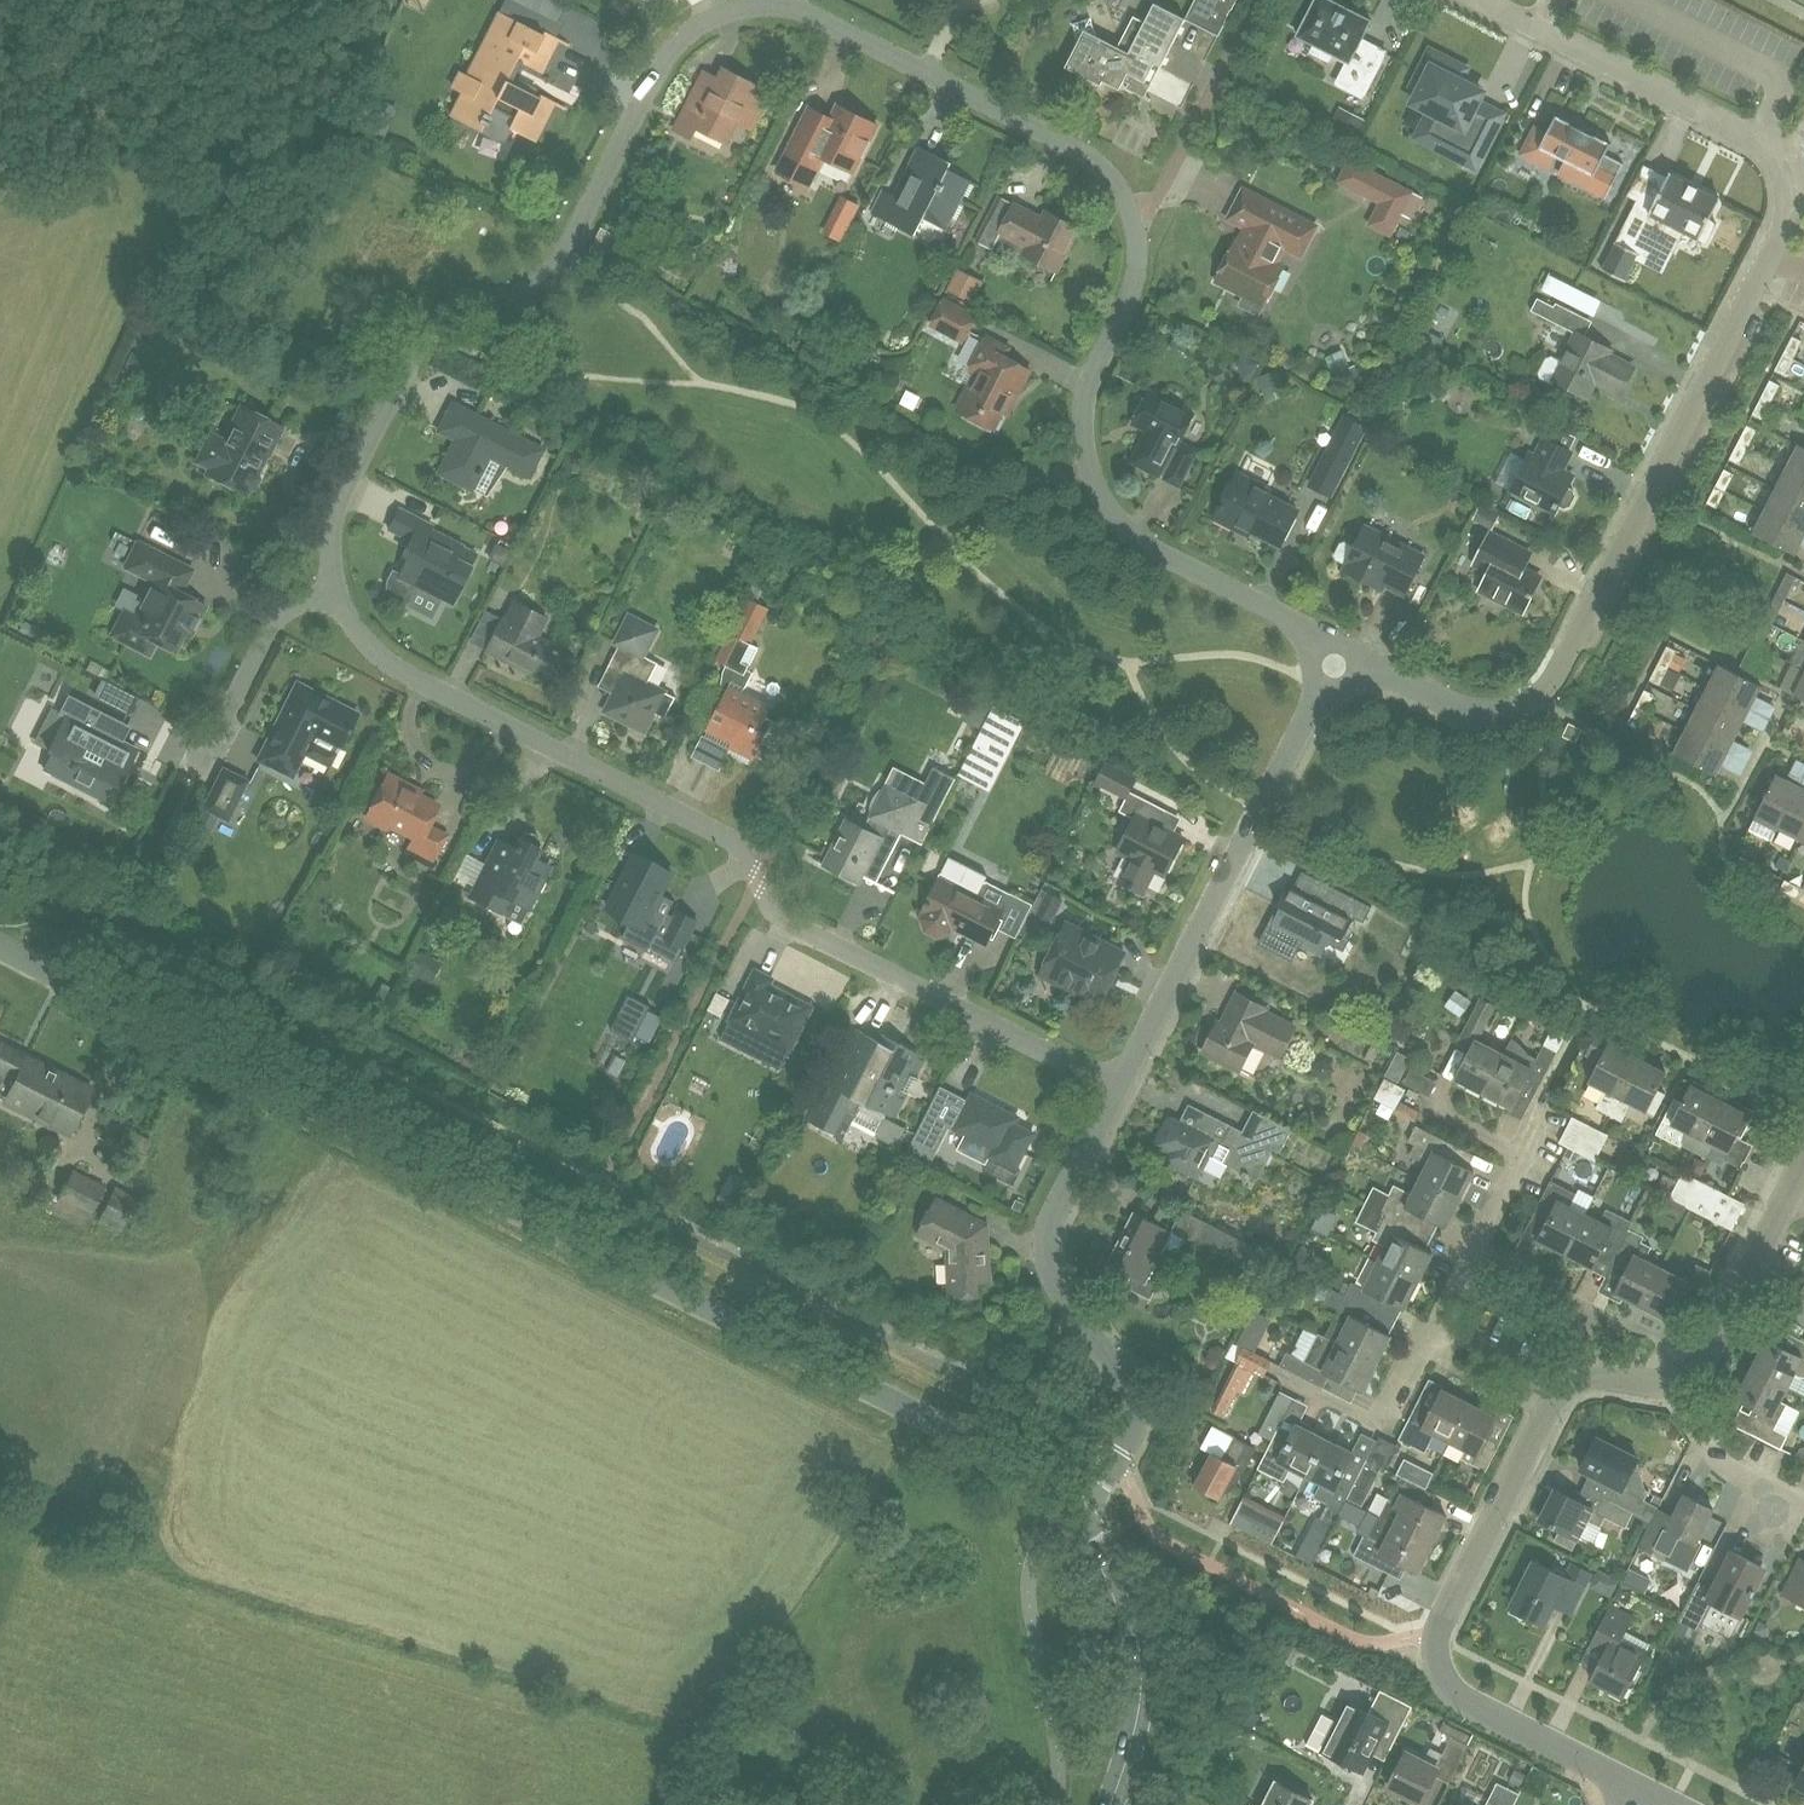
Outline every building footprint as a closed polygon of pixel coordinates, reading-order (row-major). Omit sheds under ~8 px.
[(564,23),(573,28),(581,14),(559,0),(550,0),(537,20),(558,33),(564,23)] [(1231,10),(1232,10),(1237,0),(1210,0),(1197,25),(1218,36),(1226,22),(1225,21),(1231,10)] [(1371,21),(1331,0),(1315,0),(1297,36),(1314,44),(1310,53),(1329,63),(1334,54),(1360,67),(1350,87),(1366,95),(1387,54),(1361,41),(1371,21)] [(1079,41),(1066,67),(1101,85),(1104,80),(1120,89),(1124,80),(1129,83),(1126,88),(1144,97),(1175,37),(1184,19),(1155,4),(1146,22),(1130,53),(1118,47),(1096,36),(1091,19),(1074,24),(1079,41)] [(534,140),(553,101),(540,94),(539,97),(509,82),(520,61),(540,71),(557,38),(544,31),(542,34),(500,12),(467,75),(460,72),(453,87),(463,93),(451,115),(480,130),(489,111),(511,122),(508,127),(534,140)] [(1450,76),(1456,64),(1431,51),(1413,85),(1421,89),(1414,102),(1431,111),(1429,116),(1445,124),(1434,145),(1475,166),(1490,138),(1465,126),(1482,92),(1450,76)] [(756,118),(769,92),(724,69),(719,80),(705,73),(676,129),(691,137),(697,126),(726,141),(742,110),(756,118)] [(854,172),(877,125),(839,105),(832,119),(810,108),(778,171),(808,186),(823,156),(854,172)] [(1351,146),(1364,122),(1339,109),(1327,133),(1351,146)] [(1532,130),(1520,154),(1534,162),(1541,149),(1567,162),(1560,175),(1588,189),(1605,198),(1604,198),(1606,199),(1624,164),(1606,155),(1611,143),(1556,115),(1545,137),(1532,130)] [(491,126),(485,137),(503,146),(508,134),(491,126)] [(952,219),(959,205),(971,181),(948,169),(951,163),(919,146),(895,193),(886,188),(873,214),(915,235),(929,207),(952,219)] [(1337,182),(1403,213),(1413,191),(1347,160),(1337,182)] [(1653,206),(1640,199),(1604,270),(1625,281),(1646,239),(1673,253),(1684,231),(1706,242),(1716,222),(1710,219),(1720,199),(1670,173),(1653,206)] [(1282,267),(1275,263),(1284,246),(1301,255),(1316,226),(1244,190),(1230,218),(1249,228),(1241,246),(1236,244),(1218,280),(1243,293),(1238,304),(1258,314),(1282,267)] [(842,243),(861,207),(842,198),(824,234),(842,243)] [(991,213),(976,241),(992,250),(1001,232),(1028,246),(1024,254),(1057,271),(1079,228),(1046,211),(1042,218),(1014,204),(1005,221),(991,213)] [(1509,226),(1517,211),(1503,204),(1495,219),(1509,226)] [(948,290),(962,298),(973,276),(959,269),(948,290)] [(1565,312),(1538,298),(1531,311),(1559,325),(1565,312)] [(976,316),(944,299),(931,325),(963,341),(976,316)] [(1438,347),(1442,339),(1428,331),(1423,340),(1438,347)] [(1595,381),(1621,394),(1634,368),(1608,354),(1611,349),(1574,331),(1562,357),(1550,351),(1544,354),(1537,368),(1538,374),(1552,381),(1552,379),(1587,397),(1595,381)] [(1792,336),(1783,353),(1793,358),(1801,341),(1792,336)] [(995,429),(1011,397),(1015,399),(1030,370),(1004,356),(1008,348),(987,337),(971,368),(981,373),(974,386),(970,385),(957,410),(995,429)] [(1349,368),(1342,349),(1325,356),(1337,384),(1359,374),(1355,365),(1349,368)] [(1793,358),(1783,353),(1775,370),(1784,375),(1793,358)] [(1279,368),(1257,376),(1267,402),(1289,394),(1279,368)] [(1761,397),(1770,402),(1779,385),(1769,380),(1761,397)] [(1179,442),(1194,413),(1150,391),(1133,423),(1147,431),(1132,461),(1159,475),(1160,473),(1166,476),(1165,478),(1179,485),(1197,451),(1179,442)] [(1762,419),(1770,402),(1761,397),(1752,414),(1762,419)] [(455,439),(438,473),(472,490),(489,456),(508,466),(528,476),(543,449),(452,402),(438,431),(455,439)] [(247,493),(267,455),(268,454),(270,452),(283,427),(240,406),(223,439),(210,433),(195,462),(208,468),(206,473),(247,493)] [(1364,428),(1345,418),(1311,485),(1330,495),(1364,428)] [(1746,425),(1738,442),(1747,447),(1756,430),(1746,425)] [(551,445),(563,451),(571,435),(559,429),(551,445)] [(1511,452),(1496,481),(1511,489),(1555,511),(1559,505),(1565,508),(1571,506),(1576,496),(1574,490),(1568,487),(1573,476),(1562,470),(1572,452),(1545,438),(1535,457),(1529,454),(1526,460),(1511,452)] [(1747,447),(1738,442),(1729,459),(1739,464),(1747,447)] [(1798,444),(1786,467),(1803,476),(1803,447),(1798,444)] [(1786,467),(1775,489),(1803,504),(1803,476),(1786,467)] [(1724,469),(1715,486),(1725,491),(1733,474),(1724,469)] [(1280,545),(1298,510),(1267,495),(1269,491),(1238,474),(1216,518),(1238,529),(1240,524),(1280,545)] [(1725,491),(1715,486),(1707,503),(1716,508),(1725,491)] [(1775,489),(1764,511),(1803,532),(1803,504),(1775,489)] [(1313,526),(1327,530),(1334,506),(1320,502),(1313,526)] [(476,554),(462,546),(462,545),(430,528),(432,525),(398,508),(388,529),(410,539),(403,553),(408,556),(399,574),(392,570),(388,579),(386,585),(387,591),(390,596),(394,599),(407,606),(417,586),(452,604),(471,566),(470,565),(476,554)] [(1764,511),(1752,534),(1794,555),(1801,542),(1803,544),(1803,532),(1764,511)] [(1405,594),(1424,556),(1366,526),(1355,546),(1344,540),(1340,542),(1334,554),(1335,558),(1347,564),(1344,569),(1382,589),(1385,584),(1405,594)] [(1531,553),(1490,532),(1476,564),(1490,571),(1480,590),(1523,612),(1541,577),(1524,569),(1531,553)] [(175,651),(189,622),(196,624),(205,605),(174,590),(186,567),(137,542),(124,566),(153,581),(144,598),(149,600),(140,619),(124,611),(112,635),(149,654),(156,641),(175,651)] [(502,566),(509,552),(496,545),(488,559),(502,566)] [(1786,595),(1795,577),(1786,572),(1777,590),(1786,595)] [(1793,593),(1803,597),(1803,585),(1798,582),(1793,593)] [(786,727),(766,717),(771,707),(743,692),(753,672),(748,669),(750,665),(741,661),(771,607),(747,595),(716,658),(726,664),(724,670),(721,687),(727,690),(707,730),(732,743),(727,753),(751,765),(763,742),(775,748),(786,727)] [(1771,624),(1780,606),(1772,601),(1762,619),(1771,624)] [(563,650),(532,634),(541,617),(514,602),(504,620),(502,619),(486,651),(547,681),(563,650)] [(1803,626),(1803,612),(1786,605),(1781,616),(1803,626)] [(676,697),(665,691),(648,682),(658,663),(644,656),(657,629),(630,615),(616,643),(620,645),(609,666),(624,674),(605,711),(623,720),(624,717),(646,729),(655,713),(665,718),(676,697)] [(1753,637),(1762,642),(1771,624),(1762,619),(1753,637)] [(1658,663),(1668,667),(1677,651),(1667,646),(1658,663)] [(1747,671),(1756,653),(1748,648),(1738,667),(1747,671)] [(1659,684),(1668,667),(1658,663),(1650,679),(1659,684)] [(1755,699),(1762,686),(1735,673),(1719,664),(1707,687),(1768,718),(1773,708),(1767,708),(1769,704),(1755,699)] [(1793,695),(1803,700),(1803,674),(1793,695)] [(102,680),(93,697),(132,717),(141,700),(102,680)] [(348,732),(358,713),(297,682),(258,759),(292,777),(304,753),(328,766),(339,746),(346,731),(348,732)] [(1768,718),(1707,687),(1696,709),(1739,731),(1745,719),(1763,728),(1768,718)] [(1636,707),(1645,711),(1654,695),(1645,690),(1636,707)] [(118,787),(137,750),(95,728),(102,713),(68,696),(60,712),(66,715),(48,751),(52,753),(44,769),(104,800),(112,784),(118,787)] [(1637,728),(1645,711),(1636,707),(1627,723),(1637,728)] [(991,799),(1029,725),(997,708),(959,782),(991,799)] [(1732,743),(1739,731),(1696,709),(1684,731),(1745,762),(1746,761),(1750,752),(1732,743)] [(1582,729),(1569,723),(1562,736),(1576,742),(1582,729)] [(1745,762),(1684,731),(1673,754),(1715,775),(1722,762),(1740,772),(1745,762)] [(1121,771),(1107,763),(1097,781),(1112,788),(1121,771)] [(1803,775),(1803,766),(1798,763),(1789,781),(1776,774),(1754,817),(1755,817),(1751,827),(1772,837),(1776,828),(1777,828),(1803,775)] [(249,779),(223,766),(202,808),(228,821),(249,779)] [(922,842),(955,777),(932,766),(915,800),(885,785),(879,790),(873,797),(870,806),(870,815),(875,818),(868,831),(847,821),(825,864),(859,881),(874,853),(888,860),(902,832),(922,842)] [(427,825),(438,805),(412,792),(414,788),(388,774),(366,818),(385,828),(388,824),(414,837),(409,848),(433,861),(447,835),(427,825)] [(1803,830),(1803,775),(1777,828),(1799,840),(1803,830)] [(1165,875),(1184,838),(1158,825),(1166,809),(1130,791),(1120,811),(1135,819),(1118,852),(1132,858),(1120,881),(1143,893),(1154,870),(1165,875)] [(208,837),(212,829),(196,821),(192,829),(208,837)] [(550,867),(534,859),(540,847),(540,845),(540,843),(540,841),(540,839),(539,837),(538,836),(536,834),(534,833),(533,832),(529,832),(527,832),(525,833),(523,834),(522,835),(520,836),(514,848),(498,841),(470,896),(502,913),(510,899),(529,908),(550,867)] [(635,854),(608,908),(629,919),(631,920),(623,937),(649,951),(651,948),(677,961),(697,921),(678,911),(675,916),(669,913),(671,909),(675,901),(665,895),(661,894),(672,873),(635,854)] [(940,879),(923,911),(926,913),(924,918),(925,924),(928,929),(932,932),(938,934),(943,933),(948,930),(952,926),(986,943),(989,938),(1003,911),(975,897),(985,876),(949,857),(940,879)] [(1753,876),(1758,866),(1741,858),(1736,867),(1753,876)] [(1775,875),(1758,866),(1753,876),(1770,885),(1775,875)] [(1780,889),(1797,898),(1802,889),(1785,880),(1780,889)] [(1298,944),(1321,956),(1333,933),(1343,939),(1355,917),(1289,883),(1278,905),(1290,912),(1271,951),(1290,960),(1298,944)] [(1056,916),(1042,909),(1027,940),(1041,947),(1056,916)] [(1099,1004),(1125,953),(1067,923),(1040,975),(1099,1004)] [(428,983),(438,962),(420,952),(409,974),(428,983)] [(730,1019),(720,1040),(780,1070),(790,1050),(812,1007),(770,985),(773,979),(755,970),(730,1019)] [(1530,1001),(1510,991),(1503,1005),(1523,1015),(1529,1003),(1530,1001)] [(1295,1027),(1264,1011),(1267,1007),(1238,993),(1222,1024),(1218,1022),(1203,1051),(1240,1070),(1254,1043),(1280,1056),(1295,1027)] [(650,1006),(629,995),(611,1029),(633,1040),(650,1006)] [(1483,1093),(1503,1054),(1476,1040),(1495,1004),(1481,997),(1457,1044),(1470,1051),(1455,1079),(1483,1093)] [(649,1043),(662,1017),(648,1010),(635,1036),(649,1043)] [(821,1098),(809,1121),(836,1134),(848,1112),(855,1097),(863,1101),(852,1122),(877,1134),(887,1114),(893,1117),(924,1055),(881,1034),(878,1040),(856,1029),(821,1098)] [(1608,1114),(1637,1057),(1610,1044),(1613,1040),(1598,1032),(1590,1050),(1587,1055),(1600,1061),(1589,1082),(1605,1090),(1596,1107),(1608,1114)] [(1538,1086),(1556,1051),(1543,1045),(1537,1058),(1528,1052),(1522,1045),(1517,1040),(1512,1038),(1503,1054),(1483,1093),(1510,1107),(1525,1079),(1538,1086)] [(90,1089),(7,1047),(9,1042),(2,1039),(1,1042),(0,1044),(0,1074),(14,1081),(5,1101),(68,1133),(90,1089)] [(1654,1115),(1664,1093),(1656,1089),(1665,1071),(1637,1057),(1608,1114),(1621,1120),(1629,1102),(1654,1115)] [(1407,1087),(1387,1078),(1380,1093),(1400,1102),(1401,1101),(1406,1089),(1407,1087)] [(1693,1151),(1719,1099),(1691,1085),(1682,1103),(1674,1099),(1663,1120),(1686,1132),(1680,1145),(1693,1151)] [(941,1086),(906,1154),(930,1167),(950,1127),(976,1140),(978,1134),(996,1143),(993,1148),(990,1156),(984,1168),(1013,1183),(1019,1171),(1016,1169),(1034,1133),(1015,1124),(1019,1117),(972,1094),(968,1103),(963,1100),(965,1098),(941,1086)] [(1727,1152),(1747,1113),(1719,1099),(1693,1151),(1706,1158),(1712,1145),(1727,1152)] [(1243,1131),(1208,1113),(1199,1131),(1174,1118),(1168,1119),(1157,1141),(1159,1147),(1169,1152),(1167,1156),(1168,1162),(1197,1177),(1208,1155),(1228,1165),(1236,1150),(1257,1160),(1265,1144),(1281,1152),(1292,1129),(1254,1110),(1243,1131)] [(1566,1130),(1601,1148),(1608,1135),(1572,1117),(1566,1130)] [(1474,1171),(1454,1161),(1460,1148),(1423,1129),(1416,1125),(1408,1140),(1414,1144),(1409,1154),(1428,1164),(1420,1179),(1460,1199),(1474,1171)] [(1595,1161),(1601,1148),(1566,1130),(1559,1143),(1566,1147),(1595,1161)] [(73,1170),(52,1212),(83,1228),(104,1186),(73,1170)] [(1682,1172),(1676,1185),(1717,1206),(1723,1193),(1682,1172)] [(749,1181),(731,1173),(718,1199),(736,1208),(749,1181)] [(1445,1227),(1460,1199),(1420,1179),(1412,1194),(1394,1185),(1389,1194),(1374,1186),(1365,1204),(1419,1231),(1426,1217),(1445,1227)] [(1565,1254),(1585,1214),(1569,1206),(1575,1193),(1563,1187),(1550,1181),(1540,1201),(1534,1214),(1547,1220),(1537,1240),(1565,1254)] [(139,1196),(116,1185),(99,1219),(122,1230),(139,1196)] [(1717,1206),(1676,1185),(1669,1199),(1710,1219),(1717,1206)] [(987,1224),(937,1198),(919,1235),(948,1250),(950,1296),(978,1295),(977,1281),(990,1281),(987,1224)] [(1412,1243),(1419,1231),(1365,1204),(1356,1221),(1377,1232),(1373,1239),(1386,1245),(1378,1262),(1418,1282),(1432,1253),(1412,1243)] [(1593,1269),(1603,1248),(1616,1255),(1633,1222),(1606,1209),(1600,1222),(1585,1214),(1565,1254),(1593,1269)] [(1148,1277),(1165,1246),(1177,1252),(1184,1239),(1171,1232),(1172,1231),(1137,1213),(1130,1228),(1127,1226),(1108,1264),(1131,1276),(1126,1287),(1151,1300),(1159,1283),(1148,1277)] [(1641,1306),(1661,1268),(1644,1259),(1651,1247),(1641,1241),(1644,1237),(1641,1236),(1646,1226),(1635,1219),(1633,1222),(1616,1255),(1610,1267),(1624,1273),(1614,1293),(1641,1306)] [(1265,1273),(1273,1256),(1206,1222),(1196,1240),(1248,1267),(1249,1265),(1265,1273)] [(1317,1270),(1309,1249),(1301,1245),(1290,1268),(1306,1276),(1312,1279),(1317,1270)] [(1418,1282),(1378,1262),(1364,1288),(1351,1282),(1344,1296),(1364,1305),(1377,1312),(1383,1299),(1404,1309),(1418,1282)] [(1669,1321),(1679,1302),(1692,1308),(1692,1307),(1711,1271),(1697,1264),(1688,1281),(1661,1268),(1641,1306),(1669,1321)] [(1253,1296),(1260,1281),(1244,1273),(1237,1288),(1253,1296)] [(1376,1363),(1391,1335),(1358,1318),(1364,1305),(1344,1296),(1331,1289),(1324,1302),(1350,1315),(1336,1342),(1336,1343),(1376,1363)] [(1263,1334),(1271,1319),(1254,1311),(1246,1325),(1263,1334)] [(1279,1366),(1322,1388),(1329,1374),(1362,1391),(1376,1363),(1336,1343),(1336,1342),(1317,1332),(1303,1361),(1286,1352),(1279,1366)] [(1751,1369),(1787,1388),(1803,1396),(1803,1342),(1799,1339),(1792,1353),(1767,1340),(1751,1369)] [(1270,1361),(1242,1347),(1236,1361),(1238,1363),(1214,1411),(1224,1416),(1237,1390),(1242,1392),(1253,1370),(1264,1376),(1264,1374),(1270,1361)] [(1751,1369),(1736,1399),(1763,1413),(1751,1435),(1781,1450),(1788,1436),(1774,1429),(1787,1405),(1780,1402),(1787,1388),(1751,1369)] [(1449,1442),(1469,1402),(1441,1388),(1431,1407),(1418,1400),(1399,1438),(1398,1440),(1425,1451),(1434,1434),(1449,1442)] [(1486,1471),(1500,1442),(1486,1435),(1496,1415),(1469,1402),(1449,1442),(1465,1450),(1460,1458),(1486,1471)] [(1306,1476),(1325,1438),(1297,1424),(1293,1432),(1280,1425),(1258,1468),(1280,1479),(1286,1466),(1306,1476)] [(1232,1490),(1254,1448),(1234,1437),(1212,1425),(1202,1446),(1212,1452),(1203,1469),(1199,1466),(1192,1479),(1196,1482),(1194,1485),(1219,1498),(1225,1487),(1232,1490)] [(1368,1459),(1384,1467),(1396,1443),(1381,1435),(1368,1459)] [(1353,1485),(1362,1468),(1349,1461),(1353,1452),(1325,1438),(1306,1476),(1319,1483),(1313,1495),(1326,1502),(1341,1509),(1346,1498),(1353,1485)] [(1641,1487),(1636,1462),(1638,1459),(1635,1457),(1630,1449),(1625,1449),(1621,1450),(1597,1438),(1588,1455),(1582,1455),(1579,1458),(1580,1463),(1582,1468),(1581,1469),(1617,1487),(1610,1501),(1633,1512),(1651,1522),(1658,1510),(1659,1508),(1645,1501),(1650,1492),(1641,1487)] [(1799,1447),(1796,1456),(1803,1460),(1803,1446),(1799,1447)] [(1411,1480),(1418,1465),(1404,1458),(1397,1473),(1411,1480)] [(1388,1496),(1378,1516),(1388,1521),(1432,1543),(1446,1515),(1425,1504),(1431,1491),(1400,1476),(1389,1497),(1388,1496)] [(1360,1506),(1367,1493),(1353,1485),(1346,1498),(1360,1506)] [(1633,1512),(1610,1501),(1605,1498),(1598,1511),(1555,1489),(1539,1519),(1560,1530),(1555,1540),(1573,1549),(1588,1521),(1601,1528),(1606,1518),(1625,1528),(1633,1512)] [(1686,1564),(1713,1509),(1684,1494),(1672,1517),(1658,1510),(1651,1522),(1639,1546),(1666,1560),(1668,1555),(1686,1564)] [(1254,1508),(1241,1501),(1236,1512),(1249,1519),(1254,1508)] [(1364,1534),(1353,1555),(1358,1557),(1390,1573),(1396,1560),(1417,1571),(1432,1543),(1388,1521),(1378,1516),(1368,1511),(1357,1531),(1364,1534)] [(1683,1610),(1678,1620),(1699,1631),(1702,1623),(1731,1637),(1765,1569),(1731,1552),(1713,1589),(1698,1581),(1696,1585),(1683,1610)] [(1800,1558),(1782,1593),(1803,1604),(1803,1561),(1800,1558)] [(1511,1607),(1544,1624),(1558,1597),(1574,1606),(1590,1574),(1572,1565),(1566,1578),(1534,1562),(1511,1607)] [(1651,1579),(1630,1568),(1624,1581),(1644,1591),(1651,1579)] [(1597,1570),(1589,1585),(1609,1596),(1617,1581),(1597,1570)] [(1625,1646),(1620,1644),(1632,1621),(1608,1608),(1590,1645),(1605,1653),(1591,1680),(1623,1697),(1640,1664),(1621,1654),(1625,1646)] [(1758,1619),(1753,1631),(1765,1636),(1772,1625),(1758,1619)] [(1322,1714),(1306,1745),(1342,1763),(1344,1759),(1362,1769),(1375,1744),(1390,1751),(1413,1706),(1381,1690),(1380,1691),(1370,1712),(1369,1714),(1345,1701),(1335,1721),(1322,1714)] [(1796,1729),(1803,1714),(1803,1694),(1788,1724),(1796,1729)] [(1445,1719),(1440,1730),(1452,1736),(1469,1744),(1474,1734),(1445,1719)] [(1388,1786),(1422,1803),(1439,1769),(1452,1776),(1448,1784),(1449,1784),(1469,1744),(1440,1730),(1439,1731),(1452,1737),(1443,1754),(1431,1748),(1424,1761),(1406,1752),(1388,1786)] [(1796,1785),(1803,1789),(1803,1768),(1796,1785)] [(1520,1785),(1525,1774),(1515,1769),(1510,1780),(1520,1785)] [(1314,1800),(1276,1781),(1263,1804),(1311,1804),(1314,1800)] [(1520,1794),(1497,1782),(1486,1804),(1514,1804),(1520,1794)]
